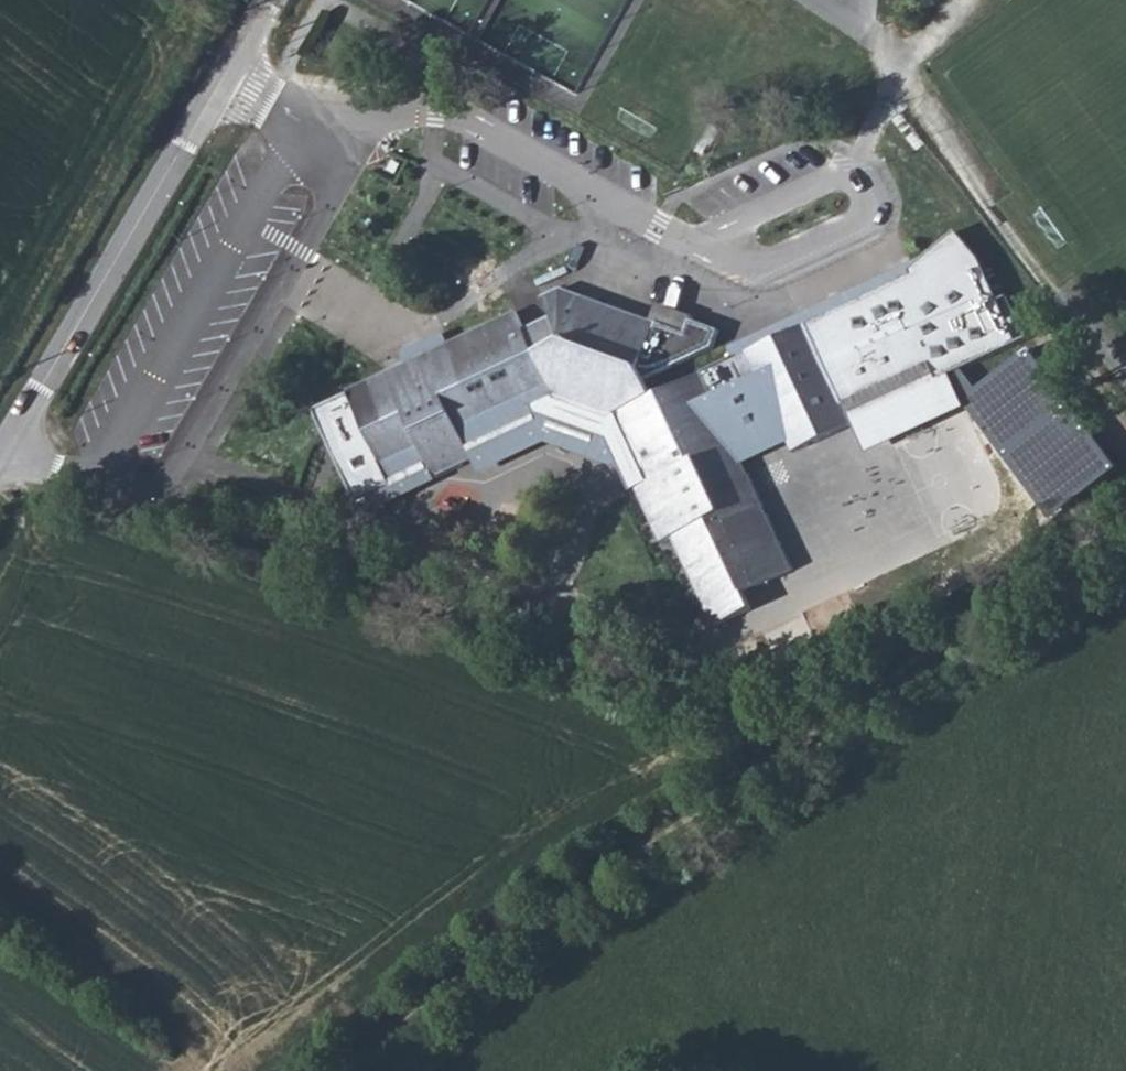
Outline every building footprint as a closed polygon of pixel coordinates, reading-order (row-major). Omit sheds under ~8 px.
[(912,276),(730,349),(647,382),(641,365),(714,348),(720,331),(692,321),(688,334),(652,321),(562,289),(544,298),(554,318),(526,331),(517,313),(448,345),(450,351),(428,361),(426,355),(349,392),(350,395),(315,412),(358,503),(393,486),(389,477),(427,458),(437,478),(475,460),(469,446),(492,435),(489,429),(534,409),(537,416),(605,439),(607,444),(609,443),(620,465),(633,493),(639,490),(663,544),(674,538),(716,627),(754,610),(746,593),(795,570),(745,464),(742,456),(786,436),(789,443),(794,453),(854,425),(845,405),(930,365),(938,381),(952,375),(1028,340),(1008,297),(999,301),(981,260),(926,257),(910,271),(912,276)] [(910,271),(926,257),(725,338),(730,349),(912,276),(910,271)] [(658,304),(652,321),(688,334),(692,321),(694,317),(658,304)] [(450,351),(448,345),(426,355),(428,361),(450,351)] [(845,405),(854,425),(868,455),(967,409),(952,375),(938,381),(930,365),(845,405)] [(469,446),(475,460),(481,474),(547,443),(614,467),(620,465),(609,443),(607,444),(605,439),(537,416),(534,409),(489,429),(492,435),(469,446)] [(742,456),(745,464),(789,443),(786,436),(742,456)]
